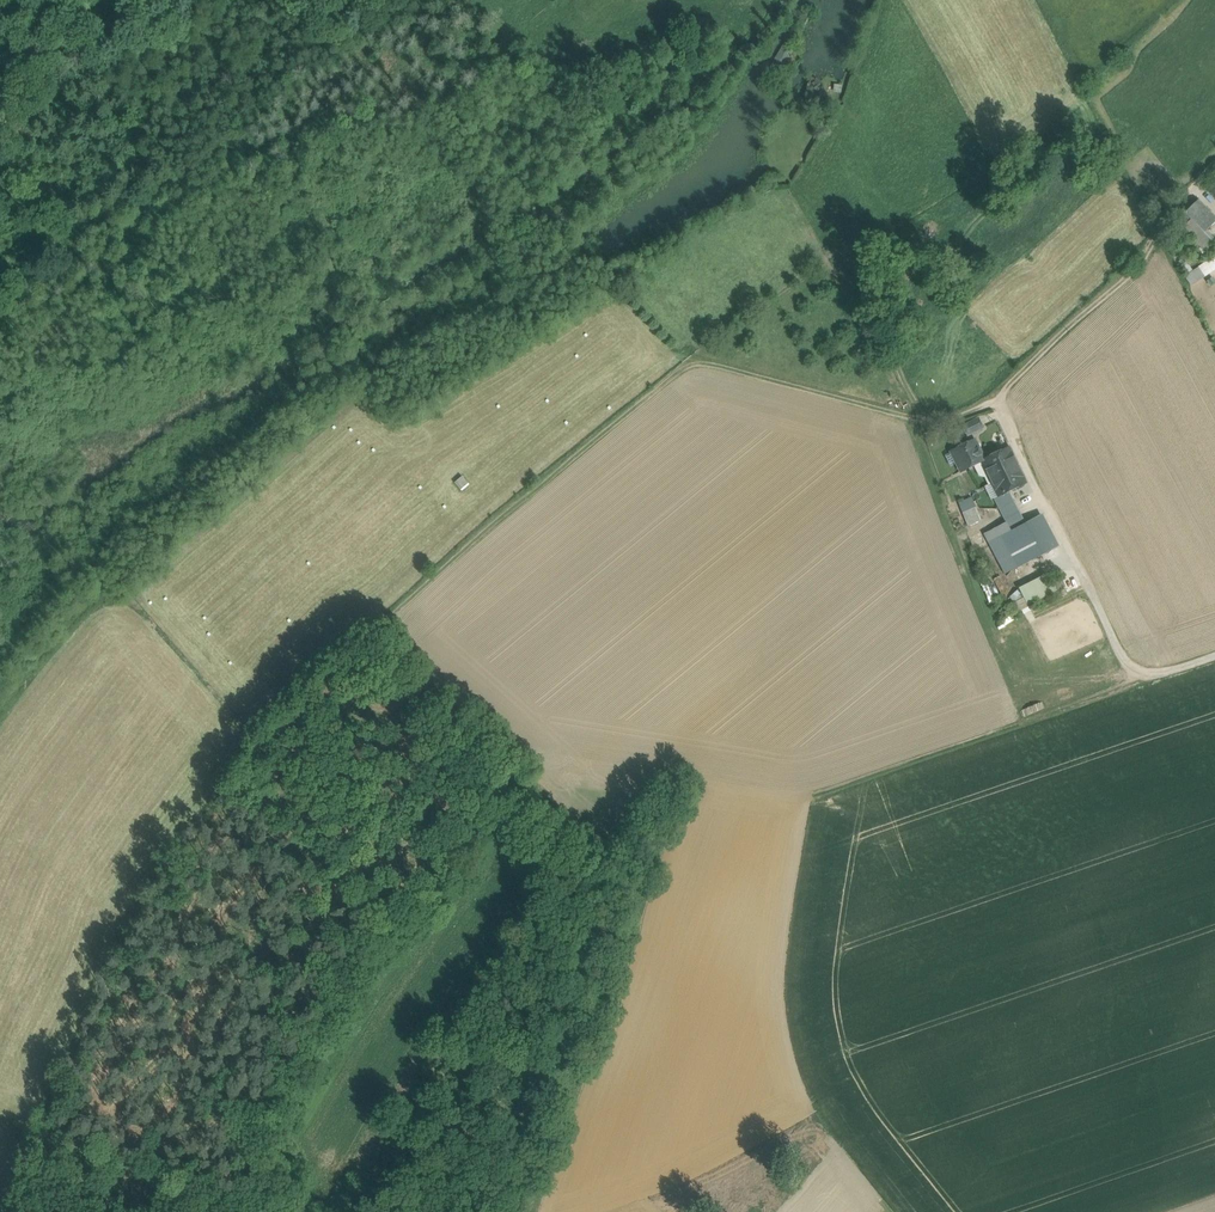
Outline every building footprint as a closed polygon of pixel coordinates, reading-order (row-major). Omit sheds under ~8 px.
[(1198,200),(1185,213),(1191,220),(1204,233),(1206,231),(1214,223),(1214,218),(1198,200)] [(1191,220),(1183,228),(1208,253),(1214,246),(1214,240),(1206,231),(1204,233),(1191,220)] [(1214,264),(1209,259),(1198,269),(1203,276),(1214,264)] [(1198,269),(1186,278),(1190,285),(1203,276),(1198,269)] [(977,418),(962,426),(967,434),(982,427),(977,418)] [(974,439),(963,445),(960,444),(956,445),(955,449),(953,450),(957,458),(955,459),(961,471),(969,466),(980,461),(980,460),(983,459),(974,439)] [(983,459),(980,460),(980,461),(993,487),(997,495),(1009,490),(1026,481),(1008,447),(983,459)] [(983,492),(993,487),(980,461),(969,466),(982,493),(983,492)] [(462,491),(472,483),(466,475),(456,482),(462,491)] [(993,487),(983,492),(989,506),(996,502),(993,497),(997,495),(993,487)] [(1009,490),(997,495),(993,497),(996,502),(999,508),(1014,500),(1009,490)] [(972,496),(958,503),(963,512),(976,506),(972,496)] [(1014,500),(999,508),(1006,521),(1007,523),(1022,516),(1014,500)] [(976,506),(963,512),(968,525),(982,518),(976,506)] [(1042,513),(1026,522),(1042,554),(1059,545),(1042,513)] [(1011,530),(1026,522),(1022,516),(1007,523),(1011,530)] [(1006,521),(998,526),(1002,534),(1011,530),(1007,523),(1006,521)] [(1026,522),(1011,530),(1002,534),(988,541),(1005,573),(1042,554),(1026,522)] [(998,526),(984,533),(988,541),(1002,534),(998,526)] [(1048,572),(1019,587),(1027,603),(1028,604),(1057,589),(1052,579),(1048,572)] [(1060,575),(1052,579),(1057,589),(1065,585),(1060,575)] [(1027,603),(1019,587),(1008,593),(1015,608),(1027,603)]
